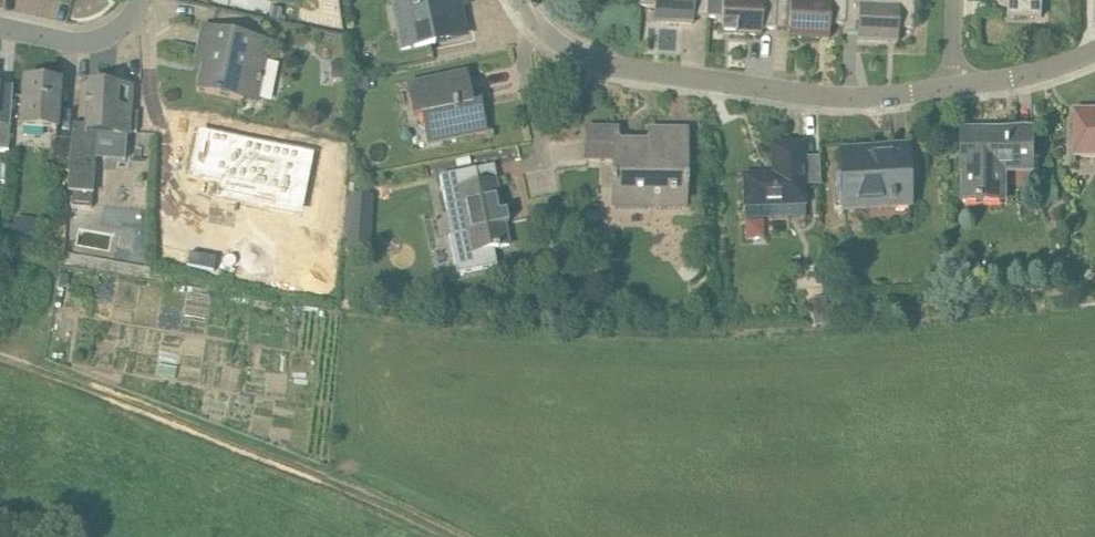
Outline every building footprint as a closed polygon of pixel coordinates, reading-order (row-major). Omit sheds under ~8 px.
[(465,34),(458,0),(391,0),(400,47),(465,34)] [(638,7),(653,8),(652,24),(693,27),(693,18),(707,19),(708,0),(638,0),(638,7)] [(777,0),(763,0),(763,2),(729,1),(729,0),(708,0),(707,19),(721,20),(720,34),(761,37),(761,29),(775,30),(777,0)] [(846,0),(777,0),(775,30),(788,30),(788,38),(828,40),(829,25),(843,26),(845,1),(846,0)] [(843,26),(843,33),(858,34),(857,42),(896,44),(897,29),(913,30),(914,0),(880,0),(879,7),(859,6),(859,0),(846,0),(845,1),(843,26)] [(1008,16),(1041,17),(1042,0),(1008,0),(1008,16)] [(257,103),(270,42),(203,28),(199,50),(205,51),(198,90),(257,103)] [(344,61),(333,61),(333,79),(344,79),(344,61)] [(471,104),(465,75),(407,88),(413,118),(421,116),(427,145),(486,134),(480,103),(471,104)] [(353,79),(354,90),(369,89),(369,78),(353,79)] [(56,131),(59,84),(24,81),(21,128),(56,131)] [(88,85),(85,128),(75,127),(75,125),(72,125),(71,140),(69,173),(66,207),(92,209),(95,156),(127,158),(128,138),(128,136),(129,132),(137,133),(138,112),(130,112),(132,88),(130,88),(130,97),(117,96),(118,87),(88,85)] [(13,88),(0,87),(0,127),(9,127),(13,88)] [(1075,111),(1075,158),(1094,159),(1094,112),(1075,111)] [(588,130),(587,160),(614,160),(613,209),(684,209),(685,131),(649,130),(649,141),(649,142),(648,161),(616,160),(616,141),(616,130),(588,130)] [(1032,175),(1033,135),(994,135),(994,140),(963,140),(963,174),(962,174),(962,203),(1006,205),(1006,174),(1032,175)] [(254,147),(201,136),(194,175),(189,174),(189,176),(221,182),(217,200),(220,200),(223,185),(261,192),(259,203),(300,210),(310,156),(314,156),(314,153),(282,147),(280,156),(254,150),(254,147)] [(68,173),(71,141),(51,139),(48,171),(68,173)] [(772,218),(771,208),(804,207),(802,146),(773,147),(774,176),(745,176),(746,209),(746,220),(772,218)] [(875,152),(875,150),(840,151),(843,212),(910,208),(907,151),(875,152)] [(177,170),(156,169),(155,226),(189,227),(190,185),(177,185),(177,170)] [(477,185),(474,170),(441,176),(444,192),(447,211),(460,208),(465,233),(450,236),(457,273),(497,266),(493,248),(508,245),(496,181),(477,185)] [(346,247),(370,248),(373,192),(349,191),(346,247)] [(547,200),(550,214),(560,212),(557,198),(547,200)] [(33,219),(14,217),(13,225),(9,225),(8,239),(12,240),(32,241),(33,219)] [(334,273),(310,268),(306,287),(333,293),(334,273)] [(809,299),(813,326),(830,323),(825,296),(809,299)]
